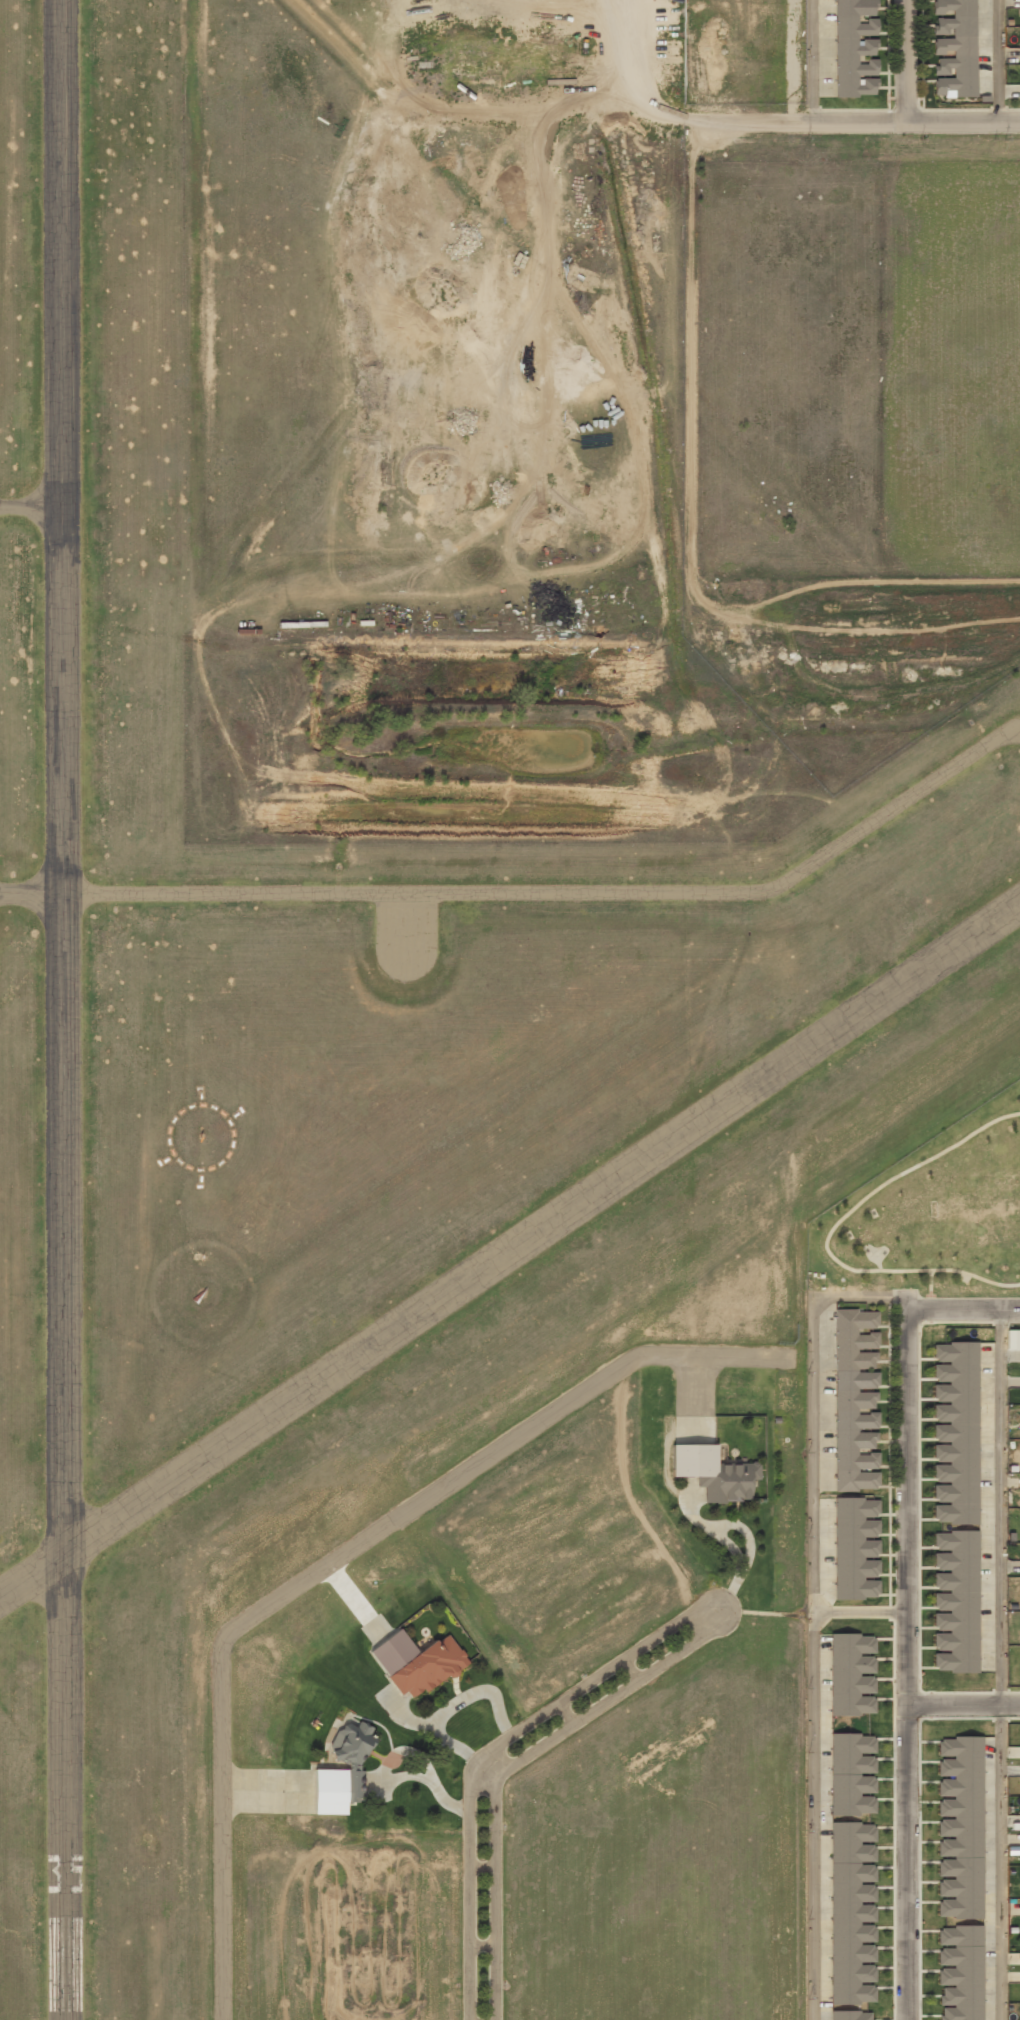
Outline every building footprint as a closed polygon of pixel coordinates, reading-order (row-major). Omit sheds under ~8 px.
[(878,96),(878,0),(835,0),(835,97),(878,96)] [(933,98),(977,98),(976,0),(933,0),(933,98)] [(879,1490),(879,1308),(835,1309),(835,1490),(879,1490)] [(932,1523),(978,1523),(978,1343),(932,1343),(932,1523)] [(705,1502),(750,1502),(750,1480),(760,1480),(760,1463),(717,1463),(717,1444),(672,1445),(672,1476),(697,1476),(697,1488),(705,1488),(705,1502)] [(835,1599),(879,1599),(879,1496),(835,1496),(835,1599)] [(933,1531),(933,1672),(978,1672),(979,1531),(933,1531)] [(400,1695),(406,1691),(413,1700),(468,1663),(448,1632),(418,1653),(401,1629),(369,1651),(400,1695)] [(831,1715),(875,1715),(875,1633),(831,1633),(831,1715)] [(315,1769),(314,1814),(346,1814),(346,1801),(362,1801),(362,1755),(371,1755),(372,1737),(370,1737),(370,1725),(334,1724),(333,1761),(348,1762),(348,1770),(315,1769)] [(831,1733),(831,1816),(876,1816),(876,1733),(831,1733)] [(983,1737),(936,1737),(937,1920),(984,1920),(983,1737)] [(877,1821),(831,1821),(831,2003),(877,2003),(877,1821)] [(938,1924),(937,2019),(982,2019),(983,1924),(938,1924)] [(831,2011),(831,2019),(874,2019),(874,2011),(831,2011)]
